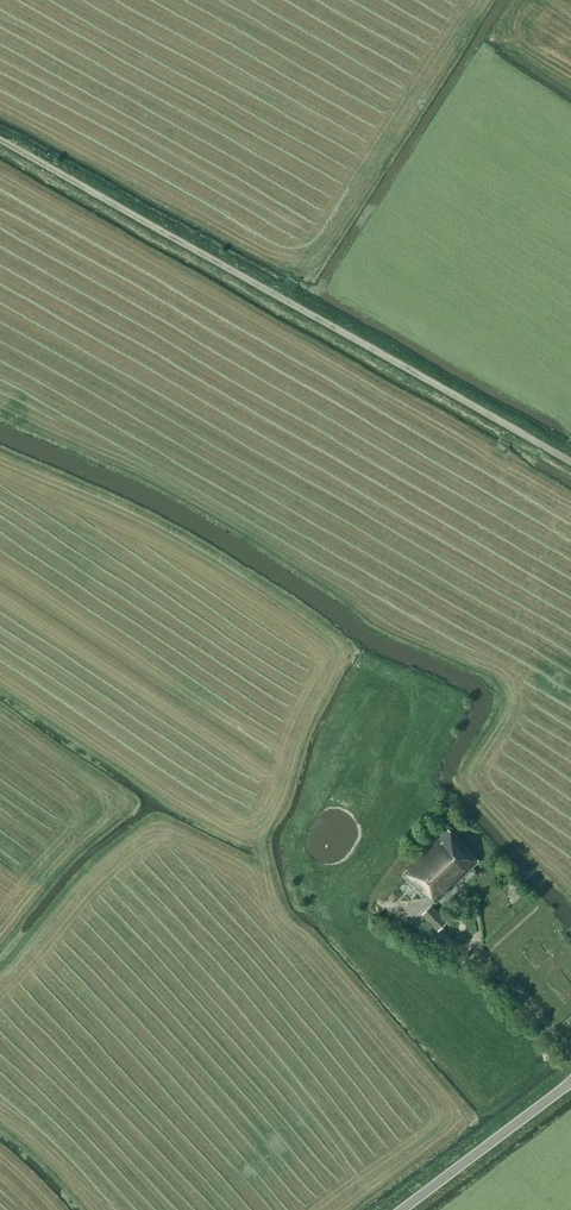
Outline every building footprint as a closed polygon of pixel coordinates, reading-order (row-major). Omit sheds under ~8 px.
[(403,873),(425,896),(427,894),(435,903),(479,861),(449,829),(403,873)] [(447,921),(432,906),(423,914),(438,930),(447,921)]
